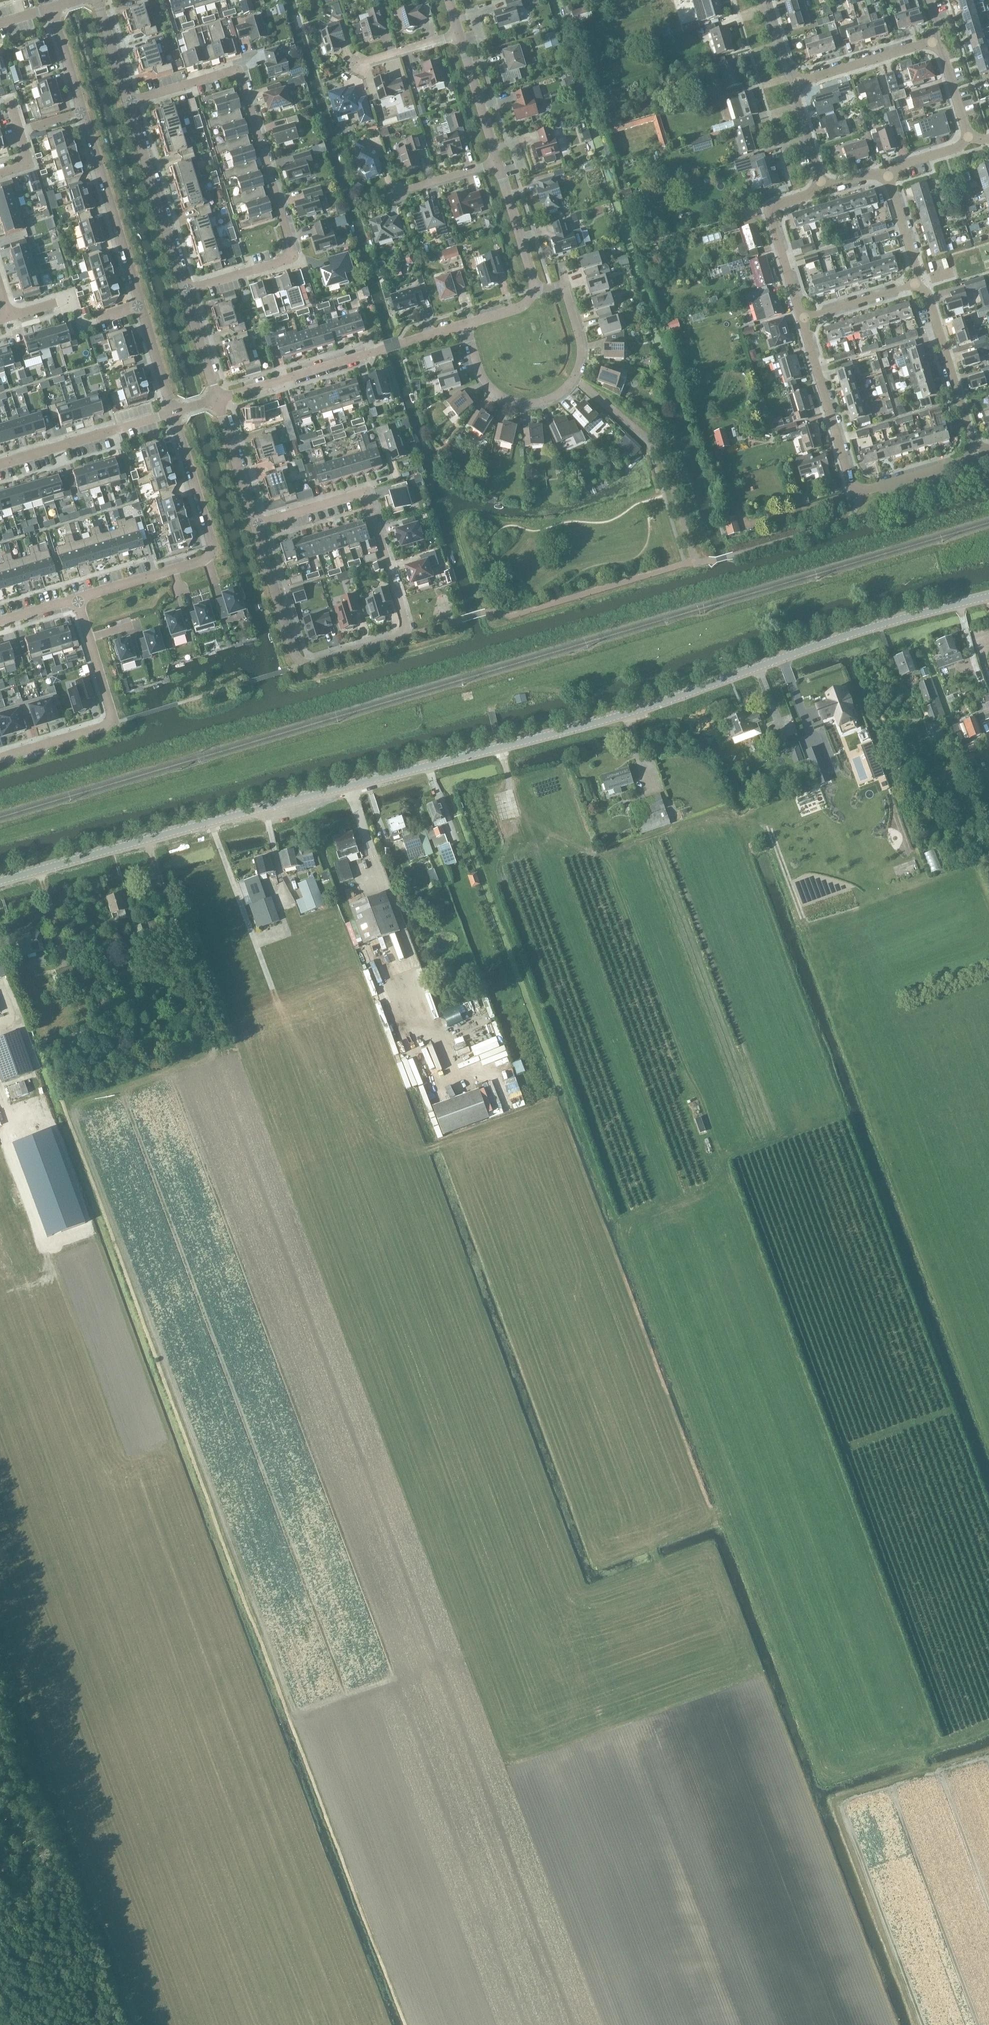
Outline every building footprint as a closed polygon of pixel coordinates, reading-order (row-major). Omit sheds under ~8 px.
[(128,24),(147,18),(143,7),(149,6),(148,0),(144,0),(135,3),(137,9),(123,13),(125,21),(127,20),(128,24)] [(173,16),(185,13),(183,9),(180,0),(169,0),(173,16)] [(183,9),(193,6),(192,0),(180,0),(183,9)] [(203,0),(192,0),(193,6),(194,10),(205,7),(203,0)] [(244,15),(254,12),(250,0),(245,0),(240,1),(244,15)] [(494,17),(496,24),(498,23),(500,28),(520,22),(516,10),(523,9),(520,0),(512,0),(507,2),(508,8),(495,12),(496,17),(494,17)] [(696,2),(701,0),(702,3),(699,4),(705,22),(722,17),(718,3),(721,2),(720,0),(695,0),(696,2)] [(786,5),(790,18),(807,13),(805,6),(806,6),(804,0),(796,0),(797,2),(786,5)] [(959,4),(962,15),(984,9),(983,4),(975,7),(973,0),(971,0),(959,4)] [(467,18),(479,16),(477,5),(465,7),(467,18)] [(909,5),(905,6),(912,27),(923,23),(924,23),(920,10),(919,10),(912,12),(909,5)] [(904,15),(895,18),(899,31),(912,27),(905,6),(901,8),(904,15)] [(418,27),(416,22),(427,19),(423,7),(412,10),(412,8),(398,12),(404,31),(418,27)] [(572,12),(575,23),(593,18),(590,7),(572,12)] [(864,41),(876,38),(870,16),(867,8),(864,9),(866,17),(856,20),(857,20),(864,41)] [(380,32),(386,30),(384,23),(380,9),(368,12),(371,20),(354,25),(357,36),(363,34),(366,43),(374,40),(373,39),(381,37),(380,32)] [(962,15),(966,28),(980,23),(977,15),(985,13),(984,9),(962,15)] [(790,18),(794,31),(812,25),(810,19),(809,19),(807,13),(790,18)] [(870,16),(876,38),(889,34),(886,26),(885,21),(879,23),(876,14),(870,16)] [(239,39),(246,37),(246,36),(249,35),(252,41),(266,37),(265,35),(268,34),(265,26),(263,27),(260,17),(245,21),(246,24),(236,28),(239,39)] [(817,21),(819,26),(830,23),(828,17),(817,21)] [(147,18),(128,24),(129,27),(127,28),(130,35),(144,31),(146,37),(158,33),(156,27),(150,29),(147,18)] [(580,25),(581,29),(583,35),(597,31),(594,20),(580,25)] [(838,28),(842,41),(850,39),(852,45),(864,41),(857,20),(853,22),(853,23),(838,28)] [(220,22),(213,24),(219,43),(223,57),(228,55),(228,57),(236,54),(232,39),(230,40),(229,41),(227,42),(225,42),(224,41),(223,40),(222,38),(222,36),(223,34),(221,27),(227,25),(226,21),(220,23),(220,22)] [(700,28),(699,23),(698,21),(682,26),(684,34),(697,30),(697,29),(700,28)] [(321,33),(321,34),(321,33),(325,47),(321,48),(324,55),(334,52),(334,51),(341,49),(341,48),(339,43),(346,41),(340,22),(328,25),(329,30),(321,33)] [(966,28),(970,40),(988,34),(988,29),(982,31),(980,23),(966,28)] [(207,27),(201,28),(202,33),(208,31),(210,38),(213,39),(214,40),(214,42),(214,44),(213,46),(212,47),(210,47),(208,47),(206,47),(211,62),(219,60),(218,58),(223,57),(219,43),(213,24),(207,26),(207,27)] [(699,36),(711,32),(717,55),(734,50),(731,41),(733,40),(729,27),(715,31),(713,24),(700,28),(697,29),(697,30),(699,36)] [(195,30),(188,32),(194,51),(198,64),(202,63),(203,64),(211,62),(206,47),(205,47),(203,49),(202,50),(200,50),(198,49),(197,47),(196,46),(197,44),(198,42),(196,34),(202,33),(201,28),(195,30)] [(181,34),(175,36),(177,40),(183,38),(185,46),(187,46),(188,48),(189,50),(188,52),(187,53),(186,54),(184,55),(182,54),(181,55),(185,70),(194,67),(193,66),(198,64),(194,51),(188,32),(181,34)] [(545,49),(558,46),(555,32),(542,35),(545,49)] [(830,33),(824,35),(818,37),(823,54),(836,50),(833,39),(832,39),(830,33)] [(970,40),(973,52),(987,48),(984,39),(988,38),(988,34),(970,40)] [(148,47),(134,51),(137,59),(138,58),(139,62),(158,56),(164,54),(161,44),(165,43),(163,36),(159,37),(147,41),(148,47)] [(812,39),(805,41),(807,47),(806,48),(810,58),(823,54),(818,37),(812,39)] [(28,49),(21,51),(24,62),(29,61),(49,55),(47,48),(45,49),(43,44),(40,45),(38,39),(26,43),(28,49)] [(521,79),(518,70),(526,68),(520,47),(502,53),(506,66),(501,67),(502,71),(501,71),(504,81),(505,81),(507,85),(516,82),(516,83),(517,83),(516,80),(521,79)] [(268,64),(265,65),(269,78),(288,72),(284,59),(281,60),(278,48),(264,52),(268,64)] [(973,52),(977,64),(988,60),(988,54),(987,48),(973,52)] [(140,65),(139,66),(141,74),(155,69),(157,75),(173,70),(171,64),(167,65),(164,54),(158,56),(139,62),(140,65)] [(29,61),(32,72),(34,71),(36,77),(48,74),(47,68),(50,67),(49,62),(51,61),(49,55),(29,61)] [(727,64),(725,58),(706,64),(708,70),(719,67),(726,90),(743,85),(738,69),(741,68),(739,61),(727,64)] [(977,64),(981,76),(988,74),(988,60),(977,64)] [(415,77),(418,89),(430,85),(430,87),(445,83),(438,61),(424,66),(426,74),(415,77)] [(930,63),(909,69),(914,83),(935,77),(930,63)] [(894,73),(886,75),(891,94),(900,91),(894,73)] [(395,83),(391,84),(389,76),(374,80),(380,101),(395,96),(394,94),(405,91),(401,80),(394,82),(395,83)] [(37,88),(40,98),(40,99),(60,93),(58,86),(56,87),(55,82),(51,83),(49,77),(37,81),(39,87),(37,88)] [(885,110),(890,109),(892,108),(888,97),(883,99),(877,79),(863,83),(864,85),(858,87),(860,95),(861,95),(861,94),(866,93),(872,112),(884,108),(885,110)] [(267,97),(264,98),(266,104),(268,103),(271,110),(283,106),(284,109),(293,106),(290,98),(288,98),(285,90),(283,91),(281,84),(268,88),(270,95),(266,96),(267,97)] [(813,98),(817,110),(818,109),(820,115),(834,111),(832,105),(839,103),(838,98),(841,97),(840,94),(851,91),(849,84),(833,89),(833,88),(825,90),(826,94),(813,98)] [(597,96),(603,94),(607,93),(606,87),(596,89),(597,96)] [(911,95),(915,110),(942,102),(938,87),(911,95)] [(342,90),(330,94),(337,117),(357,111),(361,124),(373,120),(367,98),(360,100),(357,88),(343,92),(342,90)] [(544,103),(539,88),(515,95),(518,104),(513,106),(517,120),(538,114),(537,111),(541,108),(544,103)] [(214,102),(216,109),(237,102),(233,89),(201,99),(202,103),(211,100),(214,102)] [(900,91),(891,94),(894,102),(907,98),(904,90),(900,91)] [(603,94),(605,100),(614,98),(612,91),(607,93),(603,94)] [(752,92),(730,99),(736,120),(734,121),(735,127),(754,121),(752,116),(759,114),(752,92)] [(40,98),(35,100),(39,112),(39,111),(41,117),(60,112),(58,106),(61,105),(60,100),(62,99),(60,93),(40,99),(40,98)] [(198,111),(194,99),(188,101),(191,113),(198,111)] [(208,121),(209,125),(241,115),(237,102),(216,109),(218,116),(217,119),(208,121)] [(173,106),(153,112),(155,120),(157,119),(158,123),(177,117),(182,116),(180,107),(174,109),(173,106)] [(417,116),(415,110),(409,112),(396,116),(398,122),(411,118),(417,116)] [(885,127),(872,132),(877,148),(878,148),(880,152),(885,151),(885,153),(887,152),(889,154),(895,152),(895,149),(898,149),(895,139),(898,138),(897,136),(903,134),(895,111),(887,113),(892,129),(887,131),(885,127)] [(610,127),(612,134),(626,130),(643,125),(649,123),(654,121),(656,131),(662,149),(669,146),(659,113),(610,127)] [(920,122),(925,139),(936,135),(937,137),(950,133),(946,120),(947,119),(945,113),(933,116),(933,118),(920,122)] [(221,127),(223,135),(245,128),(241,115),(209,125),(210,129),(219,126),(221,127)] [(447,119),(450,128),(451,134),(437,138),(442,156),(448,154),(450,158),(457,155),(456,151),(462,150),(457,132),(464,131),(459,115),(452,117),(447,119)] [(823,129),(827,128),(831,140),(850,134),(846,121),(838,123),(835,115),(824,119),(824,120),(821,121),(823,129)] [(193,118),(195,124),(201,122),(199,116),(193,118)] [(274,130),(278,145),(299,139),(295,125),(300,123),(298,116),(286,119),(288,126),(274,130)] [(159,126),(157,127),(159,134),(180,128),(177,117),(158,123),(159,126)] [(735,127),(734,121),(713,127),(715,133),(735,127)] [(754,121),(735,127),(737,133),(735,134),(742,155),(755,151),(749,129),(756,127),(754,121)] [(389,127),(381,129),(383,137),(391,135),(389,127)] [(180,128),(159,134),(161,142),(163,141),(164,144),(183,139),(180,128)] [(215,147),(216,151),(249,141),(245,128),(223,135),(226,142),(224,144),(215,147)] [(63,129),(46,134),(51,151),(56,150),(55,149),(74,144),(74,143),(73,143),(70,133),(64,135),(63,129)] [(542,143),(535,145),(539,159),(544,158),(546,163),(548,164),(555,162),(556,160),(554,155),(560,153),(555,139),(553,139),(550,129),(539,132),(542,143)] [(863,142),(844,148),(848,160),(860,156),(861,160),(869,157),(867,154),(869,153),(866,143),(872,141),(869,133),(861,135),(862,139),(864,138),(865,141),(863,142)] [(690,141),(694,152),(713,146),(710,135),(690,141)] [(165,148),(164,149),(166,157),(180,152),(182,158),(194,154),(189,137),(183,139),(164,144),(165,148)] [(414,153),(422,150),(418,137),(407,141),(409,148),(399,151),(405,171),(419,167),(417,158),(416,159),(414,153)] [(229,153),(231,161),(253,154),(249,141),(216,151),(218,155),(227,152),(229,153)] [(355,157),(360,160),(357,166),(363,170),(366,173),(368,180),(379,176),(383,175),(378,160),(371,156),(375,149),(360,141),(356,149),(359,150),(355,157)] [(74,144),(55,149),(56,150),(58,159),(59,160),(77,154),(74,144)] [(285,167),(290,181),(311,175),(308,167),(314,165),(312,160),(310,153),(294,157),(296,164),(285,167)] [(58,159),(54,161),(57,172),(62,170),(80,165),(77,155),(77,154),(59,160),(58,159)] [(184,164),(169,168),(172,176),(173,175),(174,179),(199,171),(196,161),(194,154),(182,158),(184,164)] [(223,173),(224,177),(257,167),(253,154),(231,161),(233,168),(232,170),(223,173)] [(764,154),(743,161),(746,169),(746,172),(759,168),(765,189),(779,184),(772,159),(766,160),(764,154)] [(988,177),(988,164),(978,168),(981,179),(988,177)] [(80,165),(62,170),(65,181),(67,186),(69,186),(79,183),(77,177),(83,175),(80,165)] [(237,179),(239,186),(260,180),(257,167),(224,177),(225,181),(234,178),(237,179)] [(176,183),(174,183),(176,190),(202,183),(199,171),(174,179),(176,183)] [(968,171),(961,173),(964,182),(971,180),(968,171)] [(42,190),(36,172),(28,174),(33,193),(42,190)] [(210,174),(211,180),(218,178),(216,172),(210,174)] [(950,179),(953,189),(960,187),(957,177),(950,179)] [(554,178),(539,182),(542,192),(539,193),(542,204),(545,203),(548,212),(549,211),(550,214),(558,212),(557,209),(559,208),(557,200),(562,198),(557,184),(556,184),(554,178)] [(231,199),(232,203),(264,193),(260,180),(239,186),(241,194),(240,196),(231,199)] [(0,185),(0,203),(13,199),(17,198),(12,181),(0,185)] [(334,181),(326,183),(328,190),(336,188),(334,181)] [(71,191),(69,192),(72,203),(92,197),(90,191),(88,191),(87,187),(83,188),(81,182),(79,183),(69,186),(71,191)] [(202,183),(176,190),(178,198),(180,197),(181,201),(200,196),(206,194),(202,183)] [(912,187),(916,199),(931,194),(928,183),(912,187)] [(54,200),(69,195),(66,186),(51,190),(54,200)] [(322,211),(319,200),(324,199),(321,187),(304,192),(306,200),(296,203),(300,217),(308,215),(309,217),(316,215),(316,213),(322,211)] [(874,192),(863,195),(868,214),(870,213),(873,212),(872,207),(878,205),(874,192)] [(245,205),(247,212),(268,206),(264,193),(232,203),(233,206),(242,204),(245,205)] [(449,198),(456,219),(471,215),(471,216),(482,212),(481,208),(483,207),(479,193),(465,197),(464,194),(449,198)] [(916,199),(919,211),(935,206),(931,194),(916,199)] [(863,195),(851,199),(855,212),(861,210),(863,215),(864,215),(868,214),(863,195)] [(967,200),(961,201),(962,212),(974,211),(974,204),(976,203),(976,195),(966,196),(967,200)] [(182,204),(180,205),(183,213),(197,208),(199,214),(211,211),(209,204),(203,206),(200,196),(181,201),(182,204)] [(92,197),(72,203),(75,215),(78,214),(79,220),(92,216),(90,210),(93,209),(92,205),(94,204),(92,197)] [(0,203),(0,214),(21,208),(17,198),(13,199),(0,203)] [(851,199),(840,202),(844,215),(846,222),(851,220),(849,214),(855,212),(851,199)] [(426,206),(421,207),(422,213),(414,215),(419,234),(429,231),(429,230),(436,228),(438,237),(448,234),(445,225),(438,202),(432,204),(432,203),(426,205),(426,206)] [(840,202),(828,206),(832,219),(838,217),(839,221),(840,224),(846,222),(844,215),(840,202)] [(268,206),(247,212),(249,220),(248,222),(239,225),(240,229),(272,219),(268,206)] [(828,206),(817,209),(821,222),(832,219),(828,206)] [(919,211),(923,222),(938,217),(935,206),(919,211)] [(0,214),(0,217),(2,224),(2,225),(24,218),(21,208),(0,214)] [(817,209),(805,212),(809,226),(821,222),(817,209)] [(200,220),(186,224),(189,232),(190,231),(191,235),(210,229),(207,219),(213,217),(211,211),(199,214),(200,220)] [(584,220),(581,212),(571,215),(573,223),(584,220)] [(805,212),(794,216),(798,229),(803,227),(805,234),(811,232),(809,226),(805,212)] [(81,225),(79,226),(82,237),(102,231),(100,225),(98,225),(97,221),(93,222),(92,216),(79,220),(81,225)] [(372,225),(371,225),(375,240),(377,239),(378,243),(394,238),(394,240),(405,237),(403,232),(399,217),(387,220),(386,216),(378,218),(378,219),(371,221),(372,225)] [(923,222),(926,234),(942,229),(938,217),(923,222)] [(24,218),(2,225),(5,236),(27,229),(24,218)] [(557,238),(553,239),(557,254),(586,246),(581,230),(570,234),(566,221),(553,225),(557,238)] [(315,225),(317,232),(318,232),(319,236),(313,238),(317,252),(337,246),(333,231),(330,232),(327,222),(315,225)] [(885,222),(872,226),(874,233),(887,229),(885,222)] [(736,224),(723,228),(725,234),(738,231),(736,224)] [(744,244),(739,246),(738,249),(740,255),(743,257),(744,259),(759,255),(757,248),(763,247),(757,225),(740,230),(744,244)] [(192,239),(191,239),(193,246),(219,238),(216,227),(210,229),(191,235),(192,239)] [(926,234),(930,245),(945,241),(942,229),(926,234)] [(34,247),(52,241),(48,230),(31,236),(34,247)] [(102,231),(82,237),(85,249),(88,248),(89,254),(100,251),(102,250),(100,244),(104,243),(102,239),(104,238),(102,231)] [(715,233),(702,237),(704,243),(717,239),(715,233)] [(875,237),(877,244),(890,240),(888,233),(875,237)] [(235,234),(228,236),(230,242),(237,240),(235,234)] [(219,238),(193,246),(195,254),(197,253),(198,257),(217,251),(223,250),(219,238)] [(12,251),(10,251),(13,262),(35,256),(32,245),(27,246),(26,240),(10,245),(12,251)] [(933,257),(949,252),(945,241),(930,245),(933,257)] [(804,247),(801,248),(801,249),(803,255),(817,251),(816,250),(814,244),(804,247)] [(238,245),(232,247),(235,259),(242,257),(238,245)] [(442,251),(445,261),(459,256),(457,247),(442,251)] [(199,260),(197,261),(200,269),(226,261),(223,250),(217,251),(198,257),(199,260)] [(89,254),(82,256),(87,272),(87,273),(92,271),(111,266),(110,265),(107,255),(101,257),(100,251),(89,254)] [(488,264),(478,267),(484,287),(486,287),(488,287),(490,287),(491,287),(492,285),(499,283),(497,276),(503,274),(497,253),(486,256),(488,264)] [(880,257),(882,262),(883,262),(887,275),(898,272),(894,258),(892,253),(880,257)] [(334,258),(337,267),(323,271),(325,279),(323,279),(325,286),(327,285),(328,287),(340,284),(341,286),(349,283),(348,278),(346,278),(344,274),(353,271),(348,254),(334,258)] [(604,265),(602,265),(599,254),(580,260),(583,272),(585,271),(587,277),(610,270),(609,269),(609,268),(608,267),(607,266),(606,266),(606,265),(605,265),(604,265)] [(819,261),(817,254),(804,258),(806,265),(819,261)] [(35,256),(13,262),(13,263),(14,263),(17,273),(33,268),(38,266),(35,256)] [(751,262),(758,288),(774,284),(766,257),(751,262)] [(743,260),(729,264),(731,271),(745,267),(743,260)] [(870,260),(858,264),(864,282),(875,279),(871,265),(870,260)] [(883,262),(882,262),(871,265),(875,279),(887,275),(883,262)] [(854,270),(848,272),(852,286),(864,282),(858,264),(853,265),(854,270)] [(111,266),(92,271),(95,281),(114,276),(111,266)] [(33,268),(17,273),(19,282),(19,283),(36,278),(33,268)] [(591,295),(610,290),(607,279),(612,277),(610,270),(587,277),(589,283),(587,283),(591,295)] [(289,274),(289,275),(299,308),(305,306),(311,304),(310,300),(304,302),(302,295),(300,294),(299,293),(299,291),(299,290),(299,288),(301,287),(303,286),(304,286),(306,286),(301,271),(293,273),(294,275),(289,276),(289,274)] [(835,271),(824,274),(829,292),(841,289),(837,276),(835,271)] [(848,272),(837,276),(841,289),(852,286),(848,272)] [(439,280),(437,281),(442,300),(444,299),(444,300),(455,297),(454,296),(456,296),(454,290),(464,287),(460,274),(448,277),(448,275),(442,275),(438,278),(439,280)] [(824,274),(812,277),(815,287),(818,296),(829,292),(824,274)] [(284,276),(276,278),(280,293),(282,293),(284,292),(285,291),(287,291),(288,292),(290,294),(290,296),(290,297),(289,299),(291,306),(285,308),(286,312),(292,310),(299,308),(289,275),(288,275),(289,276),(284,277),(284,276)] [(36,278),(19,283),(21,289),(24,300),(41,295),(39,289),(44,287),(41,276),(36,278)] [(114,276),(95,281),(98,291),(98,292),(116,286),(113,276),(114,276)] [(264,282),(263,282),(273,316),(280,314),(286,312),(285,308),(279,309),(277,302),(275,302),(273,300),(273,299),(273,297),(274,295),(275,294),(277,294),(279,294),(280,293),(276,278),(268,281),(268,282),(264,284),(264,282)] [(967,293),(986,287),(983,278),(964,284),(967,293)] [(259,284),(250,286),(250,287),(255,300),(256,300),(258,299),(260,298),(261,299),(263,300),(264,301),(264,303),(264,305),(263,306),(265,313),(259,315),(261,320),(267,318),(273,316),(263,282),(263,284),(259,285),(259,284)] [(98,291),(94,293),(97,304),(102,302),(103,308),(115,305),(114,299),(119,297),(116,286),(98,292),(98,291)] [(391,296),(396,313),(418,306),(417,304),(424,301),(420,287),(412,289),(413,291),(392,297),(392,296),(391,296)] [(946,301),(949,312),(969,306),(966,295),(964,289),(951,293),(952,299),(946,301)] [(769,290),(746,296),(749,304),(753,302),(758,320),(783,313),(777,293),(770,295),(769,290)] [(611,294),(589,301),(591,308),(594,307),(596,312),(598,312),(599,317),(612,314),(610,308),(615,307),(611,294)] [(216,316),(217,320),(236,314),(233,304),(238,302),(236,295),(224,299),(226,305),(212,309),(214,317),(216,316)] [(972,300),(973,309),(988,306),(988,300),(988,297),(972,300)] [(908,304),(897,307),(901,321),(912,317),(908,304)] [(897,307),(885,311),(889,324),(901,321),(897,307)] [(988,315),(988,307),(981,309),(977,310),(979,317),(988,315)] [(349,315),(355,334),(366,331),(363,322),(365,321),(364,316),(361,316),(359,308),(348,312),(349,316),(349,315)] [(885,311),(873,315),(877,328),(885,326),(886,331),(890,330),(889,325),(889,324),(885,311)] [(218,324),(216,324),(219,332),(233,327),(235,333),(247,330),(241,312),(236,314),(217,320),(218,324)] [(612,314),(599,317),(601,323),(599,324),(603,336),(622,330),(618,318),(613,320),(612,314)] [(345,338),(355,334),(349,315),(349,316),(339,319),(345,338)] [(873,315),(861,318),(867,337),(872,336),(872,335),(870,330),(877,328),(873,315)] [(971,317),(953,322),(956,334),(974,329),(972,321),(971,317)] [(678,318),(668,321),(670,329),(680,326),(678,318)] [(861,318),(850,322),(854,335),(860,333),(862,339),(867,337),(861,318)] [(335,340),(345,338),(339,319),(328,322),(329,325),(334,341),(335,340)] [(764,323),(766,332),(773,335),(774,340),(769,341),(771,348),(776,347),(792,342),(786,322),(780,324),(778,319),(764,323)] [(850,322),(838,325),(843,344),(847,342),(846,338),(854,335),(850,322)] [(61,327),(55,329),(60,346),(61,351),(72,347),(78,346),(75,336),(71,323),(61,327)] [(318,324),(308,327),(309,331),(314,350),(325,347),(319,328),(318,324)] [(334,341),(329,325),(319,328),(325,347),(336,343),(335,340),(334,341)] [(838,325),(826,329),(830,343),(837,340),(838,345),(843,344),(838,325)] [(54,329),(44,332),(49,349),(60,346),(55,329),(54,329)] [(108,341),(111,352),(116,350),(136,344),(134,338),(132,338),(130,334),(127,335),(125,329),(106,335),(108,341)] [(974,329),(956,334),(960,346),(976,342),(977,346),(988,343),(988,342),(986,336),(977,338),(974,329)] [(304,353),(298,334),(297,330),(287,333),(288,337),(294,356),(304,353)] [(905,334),(906,340),(918,336),(916,330),(906,333),(905,334)] [(298,334),(304,353),(314,350),(309,331),(308,331),(298,334)] [(34,335),(39,352),(49,349),(44,332),(34,335)] [(294,356),(288,337),(287,333),(282,335),(281,332),(269,335),(273,347),(279,345),(283,358),(286,357),(287,358),(294,356)] [(624,346),(625,332),(607,338),(607,340),(607,346),(605,346),(605,359),(625,359),(625,346),(624,346)] [(238,343),(223,348),(226,355),(227,355),(229,358),(247,353),(247,352),(244,342),(250,340),(248,334),(236,338),(238,343)] [(893,338),(895,343),(906,340),(905,334),(901,336),(893,338)] [(25,344),(19,346),(24,362),(40,357),(39,352),(34,335),(23,338),(25,344)] [(102,335),(91,339),(93,345),(104,341),(102,335)] [(914,341),(900,346),(902,351),(906,365),(926,359),(924,354),(927,353),(924,346),(922,345),(916,347),(914,341)] [(979,351),(963,356),(964,361),(963,362),(964,366),(966,366),(966,368),(980,363),(979,358),(988,355),(988,342),(988,343),(977,346),(979,351)] [(136,344),(116,350),(119,362),(122,361),(123,367),(135,363),(134,357),(137,356),(136,352),(138,351),(136,344)] [(0,350),(0,357),(3,368),(14,365),(15,370),(21,368),(18,356),(16,349),(10,350),(9,348),(0,350)] [(451,350),(432,356),(435,368),(440,366),(442,372),(456,368),(454,362),(451,350)] [(230,362),(228,362),(230,370),(244,366),(246,372),(262,367),(260,360),(256,361),(253,351),(247,353),(229,358),(230,362)] [(103,363),(114,363),(113,352),(102,352),(103,363)] [(787,352),(773,356),(775,362),(780,361),(782,368),(775,370),(777,379),(785,376),(787,383),(801,378),(797,366),(799,365),(796,356),(789,358),(787,352)] [(835,362),(847,358),(846,353),(845,353),(845,352),(833,356),(835,362)] [(763,359),(752,363),(754,368),(765,364),(763,359)] [(930,371),(926,359),(906,365),(910,377),(930,371)] [(842,372),(838,373),(841,385),(861,379),(860,374),(853,376),(851,370),(854,369),(852,363),(840,366),(842,372)] [(608,390),(620,397),(621,393),(620,390),(617,388),(621,377),(616,375),(618,369),(607,365),(604,371),(602,370),(598,382),(604,384),(603,388),(608,390)] [(119,379),(123,390),(147,383),(145,376),(143,377),(142,372),(138,373),(137,367),(125,371),(126,377),(119,379)] [(969,385),(971,389),(973,389),(973,390),(987,386),(986,381),(988,380),(988,367),(982,369),(984,375),(970,379),(971,384),(969,385)] [(456,368),(442,372),(444,378),(439,379),(442,392),(461,386),(458,374),(456,368)] [(372,383),(365,385),(371,404),(382,400),(381,396),(391,393),(390,392),(392,391),(390,385),(388,386),(384,371),(370,376),(372,383)] [(930,371),(910,377),(913,389),(933,383),(930,371)] [(861,379),(841,385),(845,397),(865,391),(866,391),(863,379),(861,379)] [(347,384),(353,405),(364,402),(357,381),(357,380),(350,380),(350,383),(347,384)] [(147,383),(123,390),(126,401),(128,407),(147,401),(145,395),(149,394),(147,390),(149,389),(147,383)] [(347,384),(347,383),(340,383),(340,386),(337,387),(336,387),(343,409),(353,405),(347,384)] [(924,399),(920,400),(922,408),(932,405),(930,397),(937,395),(933,383),(913,389),(914,394),(922,392),(924,399)] [(337,386),(329,386),(329,389),(327,390),(326,390),(333,412),(343,409),(336,387),(337,387),(337,386)] [(797,386),(786,389),(788,395),(793,394),(799,413),(794,415),(791,416),(793,422),(808,418),(806,411),(815,408),(812,400),(810,401),(806,389),(799,391),(797,386)] [(319,392),(316,393),(321,411),(322,415),(333,412),(326,390),(327,390),(326,389),(319,389),(319,392)] [(450,407),(458,417),(474,404),(466,394),(464,396),(460,391),(447,402),(451,406),(450,407)] [(845,397),(848,409),(869,403),(865,391),(845,397)] [(97,392),(86,396),(87,400),(92,417),(103,414),(97,392)] [(316,393),(309,392),(309,395),(306,396),(305,396),(311,414),(321,411),(316,393)] [(306,396),(298,395),(298,398),(295,399),(298,411),(292,413),(296,425),(302,423),(301,421),(312,418),(311,414),(305,396),(306,396)] [(82,420),(77,403),(76,399),(66,402),(67,406),(72,423),(74,423),(82,420)] [(92,417),(87,400),(77,403),(82,420),(92,417)] [(72,423),(67,406),(66,402),(49,407),(52,419),(58,417),(61,427),(72,423)] [(291,421),(287,406),(280,408),(279,402),(260,407),(261,409),(252,410),(251,407),(242,410),(245,419),(247,419),(247,423),(267,422),(266,413),(281,409),(285,423),(291,421)] [(573,416),(579,423),(589,434),(603,421),(585,402),(576,410),(577,412),(573,416)] [(862,405),(848,409),(852,421),(855,420),(857,419),(859,425),(871,422),(869,416),(872,415),(869,403),(862,405)] [(949,440),(945,426),(938,428),(936,420),(943,417),(940,408),(928,411),(929,416),(930,417),(933,429),(937,443),(949,440)] [(472,429),(483,436),(494,419),(483,412),(482,414),(477,411),(468,425),(473,428),(472,429)] [(19,421),(24,438),(34,435),(29,418),(28,413),(18,416),(19,421)] [(40,415),(29,418),(34,435),(35,435),(46,432),(40,415)] [(9,424),(14,441),(24,438),(19,421),(18,416),(8,419),(9,424)] [(555,425),(549,427),(555,438),(557,443),(562,440),(562,441),(579,433),(574,421),(569,424),(566,417),(554,423),(555,425)] [(777,428),(779,436),(791,433),(791,431),(798,429),(796,422),(777,428)] [(803,440),(806,452),(822,447),(818,433),(820,433),(816,422),(800,427),(804,440),(803,440)] [(501,443),(513,446),(518,426),(505,423),(505,425),(499,424),(495,441),(501,442),(501,443)] [(0,427),(0,432),(4,444),(14,441),(9,424),(0,427)] [(384,453),(391,451),(394,460),(407,456),(399,431),(391,433),(388,425),(376,429),(384,453)] [(530,429),(524,430),(525,442),(525,447),(532,446),(532,447),(553,445),(549,436),(543,437),(542,426),(530,427),(530,429)] [(266,437),(252,441),(254,449),(256,448),(257,452),(276,446),(276,447),(281,445),(276,427),(264,431),(266,437)] [(726,429),(714,433),(719,450),(731,446),(726,429)] [(856,432),(858,438),(870,435),(868,429),(856,432)] [(933,429),(921,433),(926,447),(937,443),(933,429)] [(318,438),(316,432),(316,431),(299,436),(301,439),(305,441),(318,438)] [(908,432),(897,436),(898,440),(902,454),(914,450),(910,436),(908,432)] [(921,433),(910,436),(914,450),(926,447),(921,433)] [(146,450),(141,451),(144,462),(167,455),(164,444),(158,446),(156,440),(144,444),(146,450)] [(898,440),(886,444),(890,458),(902,454),(898,440)] [(362,472),(365,471),(367,474),(373,470),(373,469),(372,469),(367,451),(365,446),(364,441),(359,442),(362,453),(357,455),(362,472)] [(376,442),(365,446),(367,451),(372,469),(373,469),(376,468),(377,471),(383,467),(383,466),(376,442)] [(886,444),(874,447),(878,461),(890,458),(886,444)] [(633,458),(641,450),(635,445),(627,453),(633,458)] [(258,455),(256,456),(258,464),(273,459),(274,465),(286,462),(285,455),(279,457),(276,447),(276,446),(257,452),(258,455)] [(878,461),(874,447),(862,451),(866,465),(878,461)] [(812,454),(796,459),(801,476),(810,473),(809,470),(817,468),(821,479),(819,480),(821,487),(832,483),(827,465),(829,464),(826,455),(813,459),(812,454)] [(167,455),(144,462),(147,472),(150,472),(152,471),(170,465),(167,455)] [(355,475),(357,477),(363,473),(363,472),(362,472),(357,455),(347,458),(352,475),(355,475)] [(345,478),(346,480),(352,476),(352,475),(347,458),(336,461),(342,479),(342,478),(345,478)] [(114,459),(104,462),(110,484),(121,481),(127,479),(125,473),(121,461),(115,462),(114,459)] [(326,486),(331,482),(326,464),(325,460),(314,463),(314,464),(312,465),(311,464),(305,466),(310,482),(319,479),(321,485),(324,484),(326,486)] [(331,482),(334,481),(336,483),(342,479),(342,478),(342,479),(336,461),(326,464),(331,482)] [(103,463),(93,466),(100,487),(110,484),(104,462),(103,463)] [(170,465),(152,471),(155,481),(173,476),(170,466),(170,465)] [(83,469),(90,491),(100,487),(93,466),(84,469),(83,469)] [(277,475),(263,480),(266,487),(267,487),(268,490),(287,484),(284,474),(290,472),(288,466),(276,469),(277,475)] [(73,474),(66,477),(67,481),(70,489),(77,487),(79,494),(90,491),(83,469),(72,472),(73,474)] [(58,476),(48,479),(54,501),(72,496),(70,489),(67,481),(60,483),(58,476)] [(155,481),(150,483),(154,493),(158,492),(160,498),(172,494),(171,488),(176,487),(173,476),(155,481)] [(47,480),(37,483),(42,499),(44,504),(54,501),(48,479),(47,479),(47,480)] [(269,494),(268,494),(270,502),(284,498),(286,504),(298,500),(293,482),(287,484),(268,490),(269,494)] [(37,483),(27,486),(32,502),(42,499),(37,483)] [(411,505),(407,491),(410,490),(407,483),(392,487),(392,488),(394,487),(396,494),(392,495),(393,496),(386,498),(389,508),(392,507),(394,515),(405,512),(403,508),(411,505)] [(32,502),(27,486),(17,489),(22,506),(32,502)] [(22,506),(17,489),(6,492),(11,509),(12,514),(23,510),(22,506)] [(1,512),(11,509),(6,492),(0,494),(0,510),(1,512)] [(160,498),(155,499),(160,515),(160,516),(183,509),(183,508),(180,498),(174,500),(172,494),(160,498)] [(796,507),(810,502),(807,494),(793,498),(796,507)] [(183,509),(160,516),(163,526),(168,525),(187,519),(183,509)] [(724,520),(729,535),(741,532),(736,517),(724,520)] [(421,536),(423,535),(421,528),(419,529),(418,525),(417,525),(415,518),(403,522),(405,529),(398,531),(399,535),(397,536),(399,543),(401,542),(403,546),(406,545),(407,549),(415,546),(414,543),(422,540),(421,536)] [(125,519),(120,520),(130,551),(143,547),(135,519),(126,522),(125,519)] [(187,519),(168,525),(171,535),(189,529),(186,519),(187,519)] [(117,530),(109,532),(116,555),(130,551),(120,520),(116,522),(118,528),(117,530)] [(358,524),(355,525),(360,543),(371,539),(369,535),(372,535),(370,529),(368,530),(365,522),(365,521),(358,521),(358,524)] [(345,527),(344,527),(344,528),(350,546),(351,550),(361,546),(360,543),(355,525),(355,524),(348,524),(347,527),(345,528),(345,527)] [(98,527),(94,528),(103,559),(116,555),(109,532),(102,534),(100,533),(98,527)] [(344,527),(337,527),(337,530),(334,531),(339,549),(349,546),(350,546),(344,528),(344,527)] [(90,538),(83,540),(90,563),(103,559),(94,528),(89,530),(91,536),(90,538)] [(171,535),(167,536),(172,553),(176,551),(188,548),(187,542),(192,540),(189,529),(171,535)] [(334,531),(327,530),(327,533),(324,534),(329,552),(339,549),(334,531)] [(324,534),(316,534),(316,536),(314,537),(313,537),(319,555),(329,552),(324,534)] [(72,535),(67,536),(76,567),(90,563),(83,540),(75,542),(74,541),(72,535)] [(63,571),(76,567),(67,536),(63,537),(65,544),(64,546),(56,548),(63,571)] [(313,537),(306,537),(306,540),(303,540),(308,558),(309,558),(319,555),(313,537),(314,537),(313,537)] [(303,540),(296,540),(296,543),(293,543),(292,543),(299,565),(310,562),(309,558),(308,558),(303,540)] [(288,568),(299,565),(292,543),(292,544),(290,545),(289,543),(282,546),(284,555),(282,555),(284,561),(286,560),(288,568)] [(37,545),(33,547),(42,578),(56,573),(49,550),(41,552),(39,552),(37,545)] [(22,558),(29,582),(42,578),(33,547),(28,548),(30,554),(29,556),(22,558)] [(421,556),(423,563),(408,567),(410,575),(409,576),(411,581),(412,581),(412,583),(413,583),(417,582),(418,587),(429,583),(428,579),(433,577),(430,568),(439,565),(435,552),(421,556)] [(11,553),(6,555),(15,586),(29,582),(22,558),(14,560),(12,560),(11,553)] [(370,555),(372,561),(378,560),(376,553),(370,555)] [(2,590),(15,586),(6,555),(2,556),(3,562),(3,564),(0,565),(0,582),(2,590)] [(376,571),(383,568),(381,563),(373,566),(376,571)] [(454,570),(447,573),(451,584),(458,582),(454,570)] [(292,586),(304,582),(302,575),(290,579),(292,586)] [(292,590),(294,596),(305,593),(303,586),(292,590)] [(367,608),(369,614),(370,615),(372,615),(373,621),(377,620),(377,621),(379,622),(384,621),(385,619),(385,617),(388,616),(384,604),(392,601),(388,588),(376,591),(378,597),(367,600),(369,606),(368,606),(367,608)] [(230,617),(229,614),(243,610),(240,599),(242,598),(239,591),(237,591),(237,589),(227,592),(228,593),(223,595),(224,598),(215,600),(221,619),(230,617)] [(344,605),(336,607),(342,630),(346,629),(346,630),(348,631),(353,629),(354,628),(354,626),(358,625),(354,613),(360,611),(355,594),(342,598),(344,605)] [(190,613),(195,629),(196,633),(215,627),(213,622),(208,603),(200,606),(200,607),(195,608),(196,612),(190,613)] [(165,616),(172,639),(185,635),(185,632),(191,631),(186,615),(180,616),(179,613),(174,615),(173,613),(165,616)] [(310,640),(312,639),(314,641),(318,639),(319,637),(325,635),(323,629),(332,626),(329,614),(319,617),(319,615),(304,619),(310,640)] [(67,626),(56,629),(62,651),(79,646),(73,627),(67,629),(67,626)] [(46,633),(52,654),(62,651),(56,629),(56,630),(46,633)] [(145,638),(139,640),(143,652),(149,650),(150,655),(151,654),(163,651),(157,630),(149,632),(149,633),(144,635),(145,638)] [(35,636),(42,657),(52,654),(46,633),(36,636),(35,636)] [(31,661),(42,657),(35,636),(25,639),(31,661)] [(937,643),(943,659),(937,661),(939,669),(963,660),(955,636),(937,643)] [(119,655),(122,665),(141,660),(136,641),(129,643),(128,640),(123,641),(123,640),(115,642),(117,647),(115,648),(117,655),(119,655)] [(17,644),(10,646),(9,644),(0,646),(0,652),(5,669),(16,665),(13,658),(21,656),(17,644)] [(894,658),(901,677),(919,671),(912,652),(894,658)] [(932,678),(920,683),(926,701),(934,698),(936,704),(926,707),(932,722),(943,718),(936,698),(939,697),(932,678)] [(77,688),(68,691),(74,713),(78,712),(80,713),(84,712),(86,710),(90,709),(87,700),(94,698),(92,691),(88,679),(76,682),(77,688)] [(854,720),(850,710),(853,709),(847,694),(845,695),(842,688),(827,694),(830,700),(817,705),(823,720),(835,715),(839,726),(854,720)] [(56,693),(39,698),(47,723),(57,720),(53,707),(59,705),(56,693)] [(526,695),(515,697),(517,704),(527,702),(526,695)] [(22,703),(26,715),(32,713),(36,726),(46,723),(46,724),(47,723),(39,698),(22,703)] [(16,705),(6,708),(13,733),(14,733),(17,732),(17,734),(25,732),(20,717),(26,715),(22,703),(21,699),(15,701),(16,705)] [(0,710),(0,729),(2,736),(12,733),(13,733),(6,708),(0,710)] [(733,717),(726,720),(733,739),(754,731),(752,725),(761,721),(758,713),(749,716),(747,712),(740,714),(738,713),(734,714),(733,717)] [(852,743),(863,740),(862,736),(867,735),(862,717),(855,718),(858,730),(849,733),(852,743)] [(977,719),(954,727),(960,742),(982,733),(977,719)] [(929,725),(935,743),(947,739),(941,721),(929,725)] [(982,735),(965,740),(969,751),(985,746),(982,735)] [(872,744),(863,747),(874,779),(884,775),(884,776),(885,776),(873,742),(872,743),(872,744)] [(798,744),(785,749),(788,758),(793,756),(795,763),(804,760),(798,744)] [(822,761),(812,765),(818,779),(827,776),(822,761)] [(620,787),(633,783),(629,768),(602,776),(607,791),(615,789),(616,793),(622,791),(620,787)] [(593,792),(589,780),(583,782),(588,800),(596,797),(594,791),(593,792)] [(440,801),(427,806),(435,827),(447,823),(440,801)] [(404,814),(387,820),(392,836),(390,837),(390,838),(391,842),(393,843),(403,839),(410,861),(426,856),(418,833),(411,835),(404,814)] [(641,825),(643,832),(673,822),(671,816),(641,825)] [(442,826),(434,829),(437,837),(445,834),(442,826)] [(418,833),(426,856),(433,854),(425,829),(418,831),(418,833)] [(341,862),(335,864),(341,883),(354,879),(347,857),(359,853),(357,847),(358,847),(353,833),(353,832),(346,834),(347,835),(342,837),(342,835),(335,837),(340,852),(338,853),(340,859),(341,862)] [(449,843),(438,847),(445,865),(456,861),(449,843)] [(297,849),(280,853),(284,870),(297,867),(298,871),(307,869),(305,863),(315,861),(312,849),(298,852),(297,849)] [(259,876),(260,876),(270,874),(270,877),(277,876),(272,855),(255,859),(259,876)] [(328,872),(322,874),(324,881),(330,879),(328,872)] [(299,884),(309,911),(325,905),(315,878),(299,884)] [(365,944),(383,937),(395,933),(400,931),(386,893),(351,906),(365,944)] [(111,914),(117,912),(120,920),(127,918),(125,910),(126,910),(125,904),(123,904),(120,894),(107,898),(111,914)] [(253,904),(250,905),(258,928),(266,926),(280,921),(272,897),(267,899),(253,904)] [(158,920),(135,927),(140,944),(163,937),(158,920)] [(15,937),(20,957),(43,950),(38,931),(15,937)] [(372,947),(366,949),(373,974),(380,973),(372,947)] [(57,972),(60,984),(76,980),(72,968),(57,972)] [(397,1042),(422,1032),(412,1007),(387,1017),(397,1042)] [(27,1042),(32,1041),(28,1030),(23,1032),(27,1042)] [(0,1038),(0,1077),(2,1083),(33,1072),(18,1031),(0,1038)] [(512,1063),(517,1073),(524,1069),(519,1059),(512,1063)] [(2,1088),(5,1099),(29,1093),(26,1081),(2,1088)] [(434,1106),(445,1135),(490,1118),(479,1089),(434,1106)] [(506,1107),(511,1105),(507,1091),(501,1093),(506,1107)] [(79,1222),(46,1128),(8,1141),(41,1235),(79,1222)]
